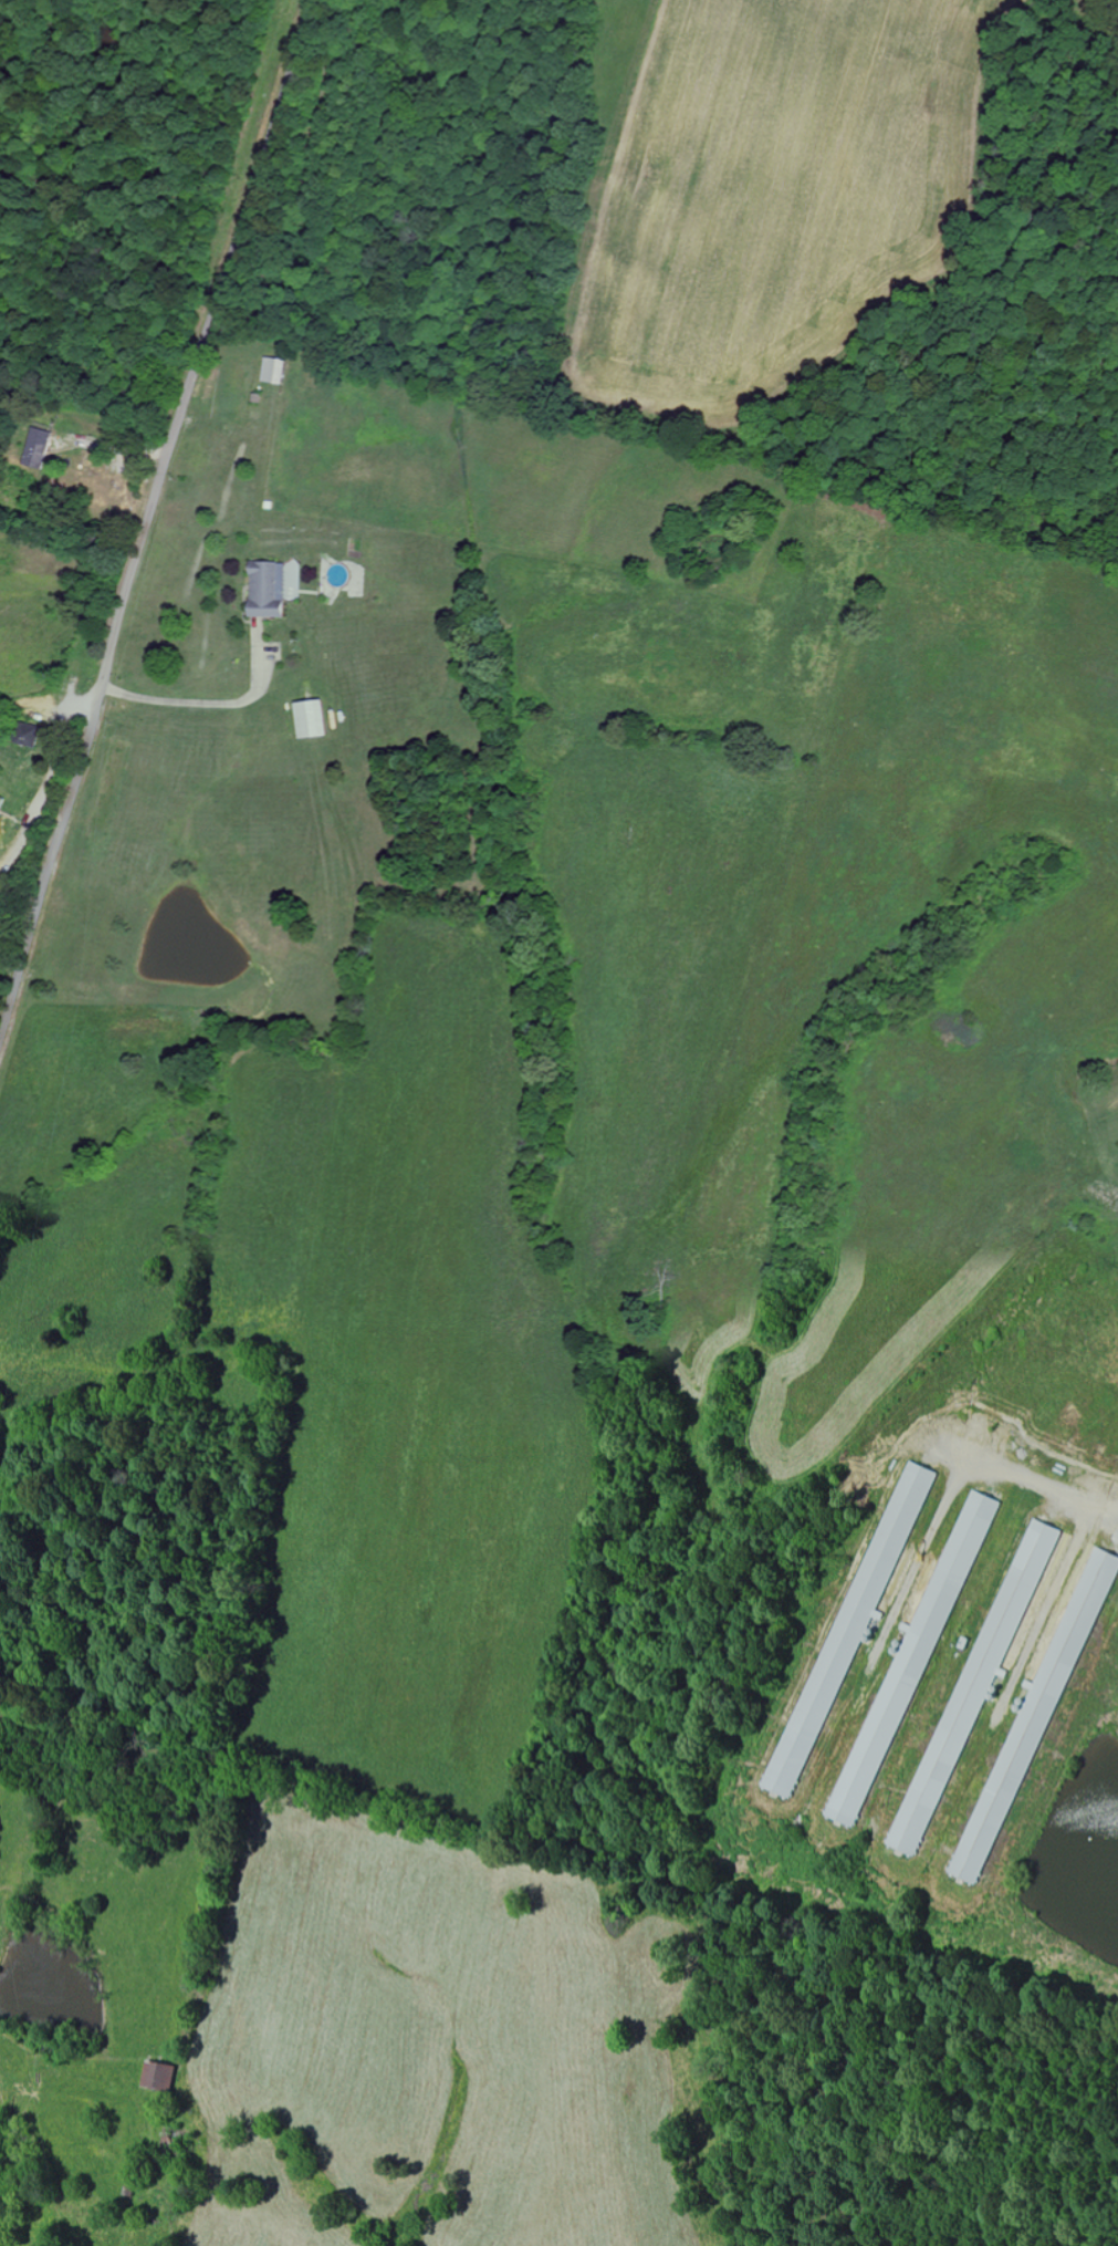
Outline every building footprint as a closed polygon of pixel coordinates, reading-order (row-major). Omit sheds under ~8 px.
[(279,384),(281,360),(262,358),(259,382),(279,384)] [(21,465),(42,470),(50,432),(30,427),(21,465)] [(282,618),(283,564),(248,563),(247,617),(282,618)] [(294,740),(322,737),(318,700),(290,704),(294,740)] [(38,727),(13,723),(9,744),(34,749),(38,727)] [(859,1631),(872,1636),(881,1612),(880,1611),(934,1471),(898,1458),(770,1791),(794,1800),(859,1631)] [(1057,1529),(1021,1515),(895,1849),(919,1858),(983,1688),(997,1693),(1005,1670),(1004,1669),(1057,1529)] [(139,2086),(170,2093),(176,2067),(144,2061),(139,2086)]
